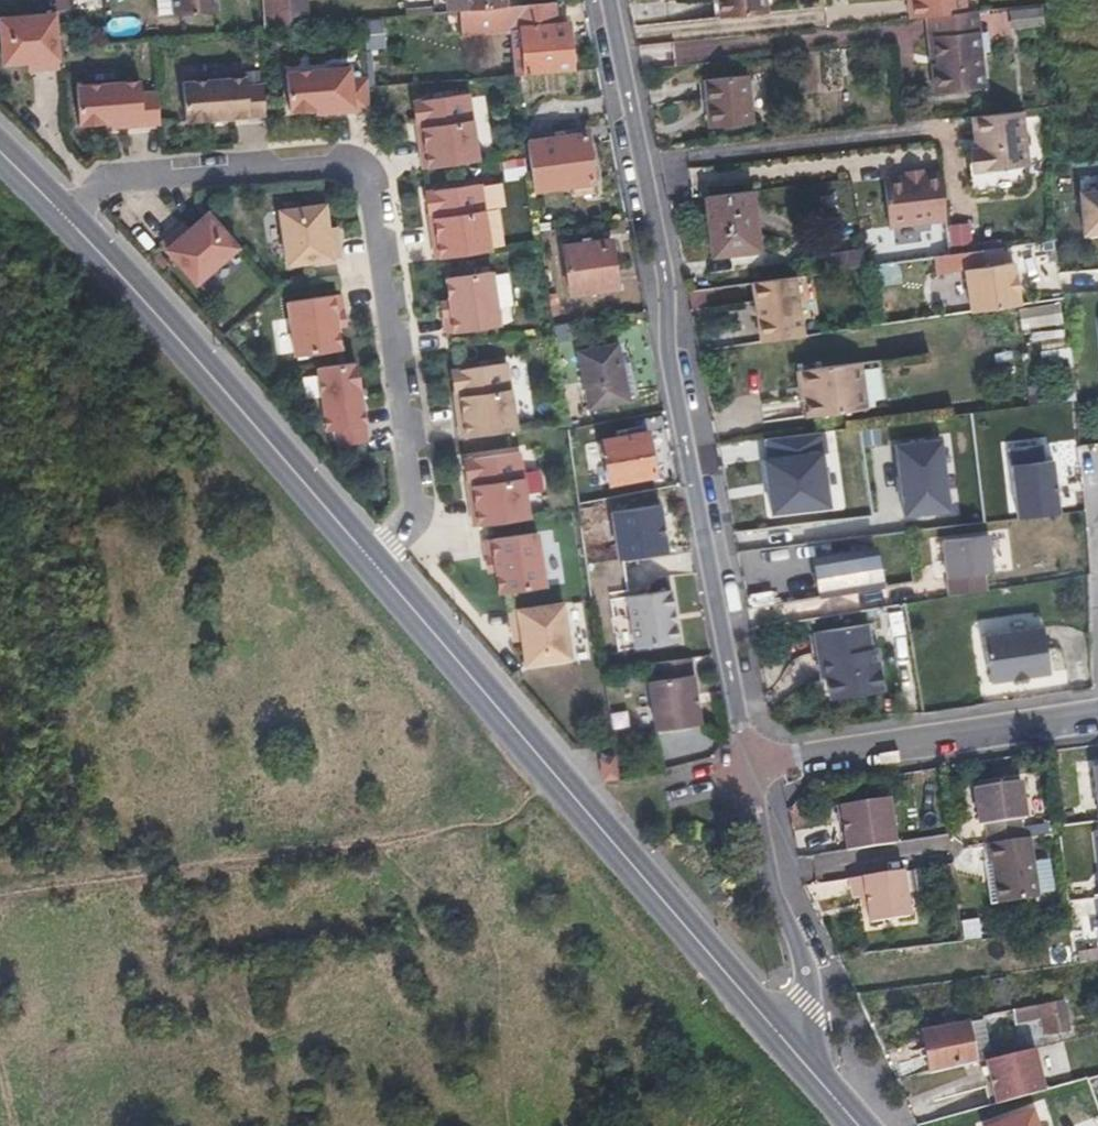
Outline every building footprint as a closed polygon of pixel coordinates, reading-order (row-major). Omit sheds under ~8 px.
[(67,0),(55,0),(56,10),(68,8),(67,0)] [(175,16),(217,12),(216,0),(173,0),(175,16)] [(273,29),(293,27),(290,0),(270,0),(273,29)] [(488,9),(504,8),(504,0),(446,0),(447,13),(459,12),(488,9)] [(722,7),(723,21),(768,16),(766,0),(721,0),(722,7)] [(928,19),(964,15),(963,0),(905,0),(906,21),(928,19)] [(567,24),(562,24),(556,25),(554,3),(517,7),(519,22),(524,74),(573,70),(567,24)] [(1009,6),(1010,28),(1043,27),(1043,5),(1009,6)] [(460,27),(519,22),(517,7),(504,8),(488,9),(459,12),(460,27)] [(964,15),(928,19),(930,42),(936,41),(939,67),(932,67),(936,98),(984,93),(977,13),(964,15)] [(53,17),(0,22),(0,40),(3,68),(26,65),(40,64),(40,72),(58,70),(53,17)] [(384,18),(363,18),(364,48),(385,47),(384,18)] [(40,64),(26,65),(27,73),(40,72),(40,64)] [(350,69),(286,75),(291,114),(316,111),(328,110),(329,115),(371,110),(368,79),(351,81),(350,69)] [(266,116),(263,86),(247,87),(246,79),(182,84),(186,122),(266,116)] [(706,84),(709,109),(712,133),(754,129),(749,80),(706,84)] [(118,128),(160,124),(158,93),(141,94),(141,82),(76,87),(80,125),(106,123),(118,122),(118,128)] [(469,94),(413,102),(417,123),(422,122),(424,134),(418,135),(423,169),(478,161),(469,94)] [(979,150),(975,151),(972,151),(975,175),(1027,168),(1022,112),(975,117),(979,150)] [(570,186),(571,190),(571,194),(592,191),(584,135),(526,142),(534,190),(570,186)] [(927,179),(927,178),(926,177),(886,182),(892,227),(947,220),(942,178),(927,179)] [(431,226),(436,260),(491,252),(481,185),(426,193),(430,214),(435,213),(437,225),(431,226)] [(703,200),(707,228),(711,257),(758,251),(751,194),(703,200)] [(1079,195),(1082,237),(1097,236),(1097,194),(1079,195)] [(329,230),(326,206),(280,213),(288,267),(341,260),(339,242),(331,243),(329,230)] [(239,249),(209,214),(191,230),(181,239),(175,233),(162,245),(198,286),(239,249)] [(191,230),(185,224),(175,233),(181,239),(191,230)] [(337,229),(329,230),(331,243),(339,242),(337,229)] [(571,293),(595,289),(618,285),(610,241),(564,248),(571,293)] [(859,263),(856,245),(832,248),(834,267),(859,263)] [(1002,252),(965,256),(973,315),(1020,309),(1018,297),(1020,297),(1017,278),(1016,279),(1014,266),(1004,268),(1002,252)] [(492,272),(446,279),(450,303),(452,316),(444,317),(447,335),(500,327),(492,272)] [(805,346),(794,278),(752,283),(763,352),(805,346)] [(344,313),(341,296),(288,304),(296,358),(342,352),(338,328),(336,315),(344,313)] [(452,316),(450,303),(442,304),(444,317),(452,316)] [(346,327),(344,313),(336,315),(338,328),(346,327)] [(1068,341),(1041,342),(1043,375),(1070,374),(1068,341)] [(580,353),(585,379),(590,405),(628,398),(619,346),(580,353)] [(357,364),(319,369),(328,433),(337,431),(339,447),(368,443),(357,364)] [(452,373),(455,394),(461,393),(463,405),(457,406),(462,440),(517,431),(507,365),(452,373)] [(860,373),(799,381),(802,400),(806,398),(810,426),(866,419),(860,373)] [(823,432),(765,438),(773,514),(831,508),(823,432)] [(601,441),(605,462),(609,483),(655,475),(647,433),(601,441)] [(904,516),(951,510),(941,438),(894,444),(904,516)] [(521,454),(466,462),(469,483),(474,482),(476,494),(471,494),(477,529),(531,520),(521,454)] [(581,509),(582,516),(583,524),(595,522),(592,506),(581,509)] [(992,531),(938,538),(946,595),(990,589),(988,574),(997,573),(992,531)] [(540,534),(487,543),(489,560),(497,559),(500,572),(503,596),(549,588),(540,534)] [(814,544),(815,553),(816,563),(855,559),(853,539),(814,544)] [(880,550),(873,551),(866,552),(868,570),(883,568),(881,555),(880,550)] [(896,554),(881,555),(883,568),(898,566),(896,554)] [(497,559),(489,560),(492,573),(500,572),(497,559)] [(633,589),(649,580),(641,564),(624,573),(633,589)] [(772,574),(774,586),(775,597),(820,592),(817,570),(772,574)] [(682,643),(674,589),(632,595),(640,649),(682,643)] [(575,659),(566,605),(512,614),(515,631),(523,630),(525,643),(529,667),(575,659)] [(866,626),(813,633),(817,659),(822,658),(829,700),(883,693),(876,650),(870,650),(866,626)] [(523,630),(515,631),(517,644),(525,643),(523,630)] [(1045,630),(984,639),(993,684),(1054,676),(1045,630)] [(702,725),(695,661),(656,665),(659,680),(650,681),(657,731),(702,725)] [(615,753),(598,753),(599,780),(616,780),(615,753)] [(1019,784),(973,790),(979,827),(985,826),(988,846),(1022,841),(1019,822),(1025,821),(1019,784)] [(841,805),(848,851),(895,845),(889,799),(841,805)] [(988,846),(985,846),(988,863),(991,863),(998,905),(1038,899),(1028,840),(1022,841),(988,846)] [(902,872),(850,879),(853,898),(867,896),(871,923),(910,918),(902,872)] [(959,922),(963,941),(981,936),(977,918),(959,922)] [(1058,1034),(1051,1004),(1035,1008),(1043,1038),(1058,1034)] [(977,1065),(972,1045),(967,1025),(920,1035),(930,1077),(977,1065)] [(1033,1050),(985,1062),(994,1102),(1043,1091),(1033,1050)]
